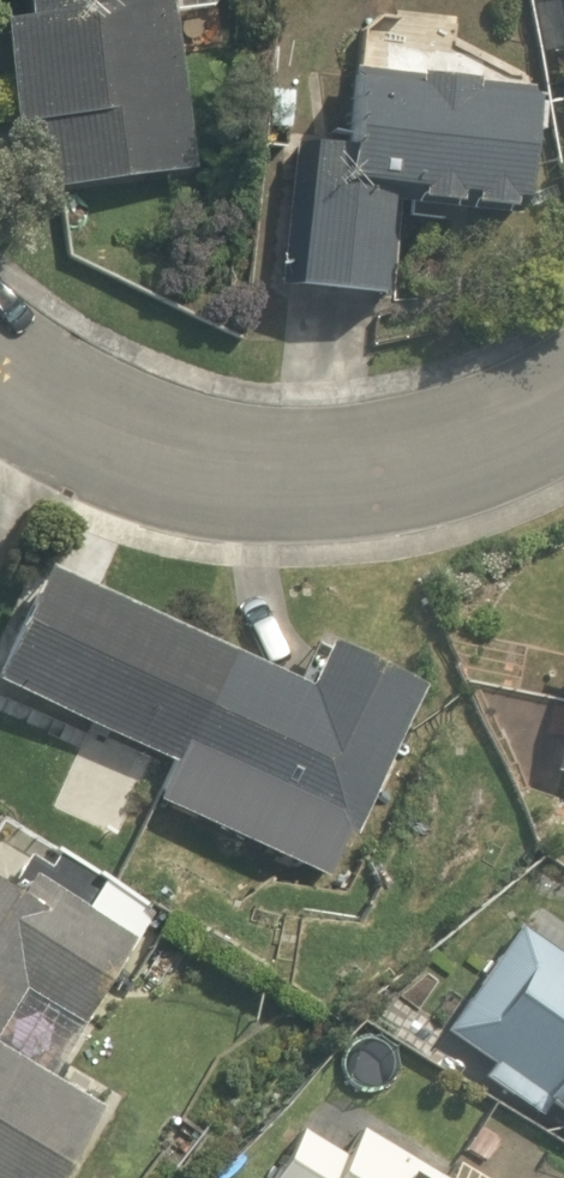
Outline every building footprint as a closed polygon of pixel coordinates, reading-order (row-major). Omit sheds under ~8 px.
[(29,179),(161,159),(137,0),(3,0),(29,179)] [(548,129),(563,126),(563,0),(530,0),(548,129)] [(473,44),(375,29),(370,64),(312,55),(278,278),(353,289),(369,186),(487,205),(507,76),(469,70),(473,44)] [(323,714),(63,591),(3,702),(345,853),(415,704),(344,670),(323,714)] [(538,636),(528,717),(548,719),(541,776),(563,778),(563,639),(538,636)] [(35,1002),(94,1036),(145,948),(52,895),(36,923),(0,903),(0,1063),(35,1002)] [(460,1047),(496,1070),(484,1088),(547,1128),(554,1116),(563,1122),(563,956),(531,935),(460,1047)] [(104,1124),(0,1064),(0,1177),(73,1177),(104,1124)] [(363,1133),(342,1170),(296,1144),(277,1177),(443,1177),(363,1133)]
